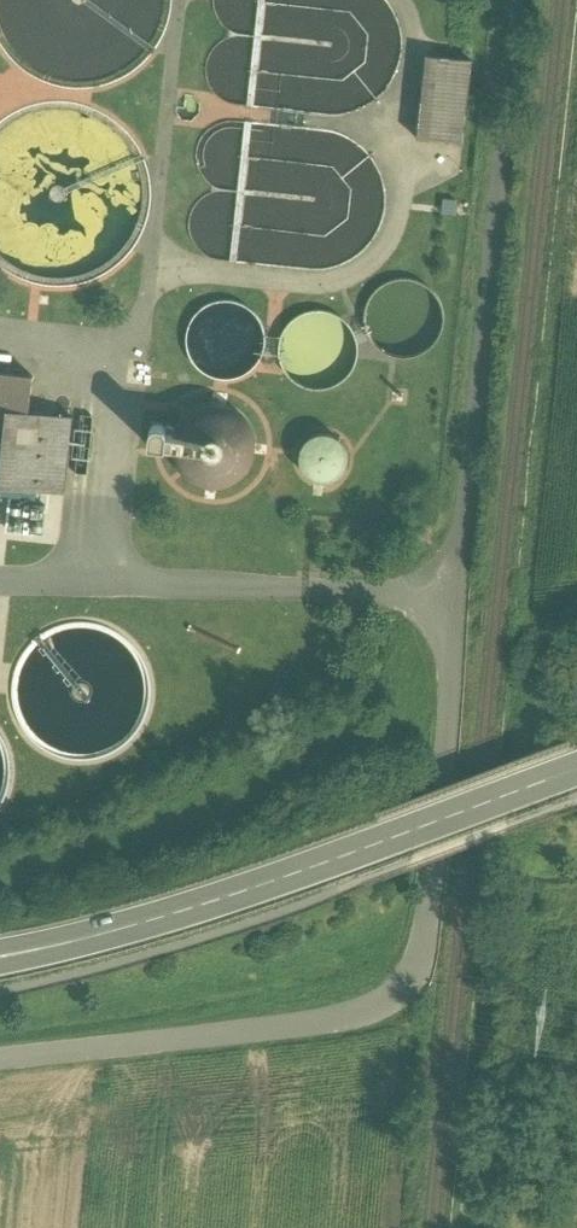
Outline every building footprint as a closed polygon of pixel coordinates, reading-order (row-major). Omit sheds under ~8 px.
[(471,60),(425,56),(416,139),(462,144),(471,60)] [(0,372),(0,429),(4,429),(0,468),(0,486),(64,493),(72,417),(28,412),(32,376),(0,372)] [(205,405),(201,406),(194,409),(190,412),(186,415),(183,418),(180,421),(177,425),(175,430),(173,435),(166,435),(166,431),(164,427),(159,425),(154,426),(151,428),(149,432),(148,445),(172,448),(173,456),(175,461),(176,465),(178,468),(181,472),(183,475),(188,479),(192,482),(197,484),(203,487),(213,488),(222,487),(228,486),(232,484),(236,481),(241,478),(244,474),(247,471),(250,467),(252,461),(254,457),(255,453),(255,446),(255,441),(254,437),(253,434),(252,429),(249,423),(244,418),(241,414),(235,410),(230,407),(225,406),(219,405),(212,404),(205,405)] [(329,434),(324,434),(318,434),(314,436),(309,438),(305,442),(302,446),(300,451),(299,456),(299,461),(300,466),(302,470),(305,475),(309,478),(314,481),(319,482),(324,483),(329,482),(334,481),(338,478),(342,475),(345,470),(347,466),(348,461),(348,455),(347,450),(345,446),(342,442),(338,438),(334,436),(329,434)]
